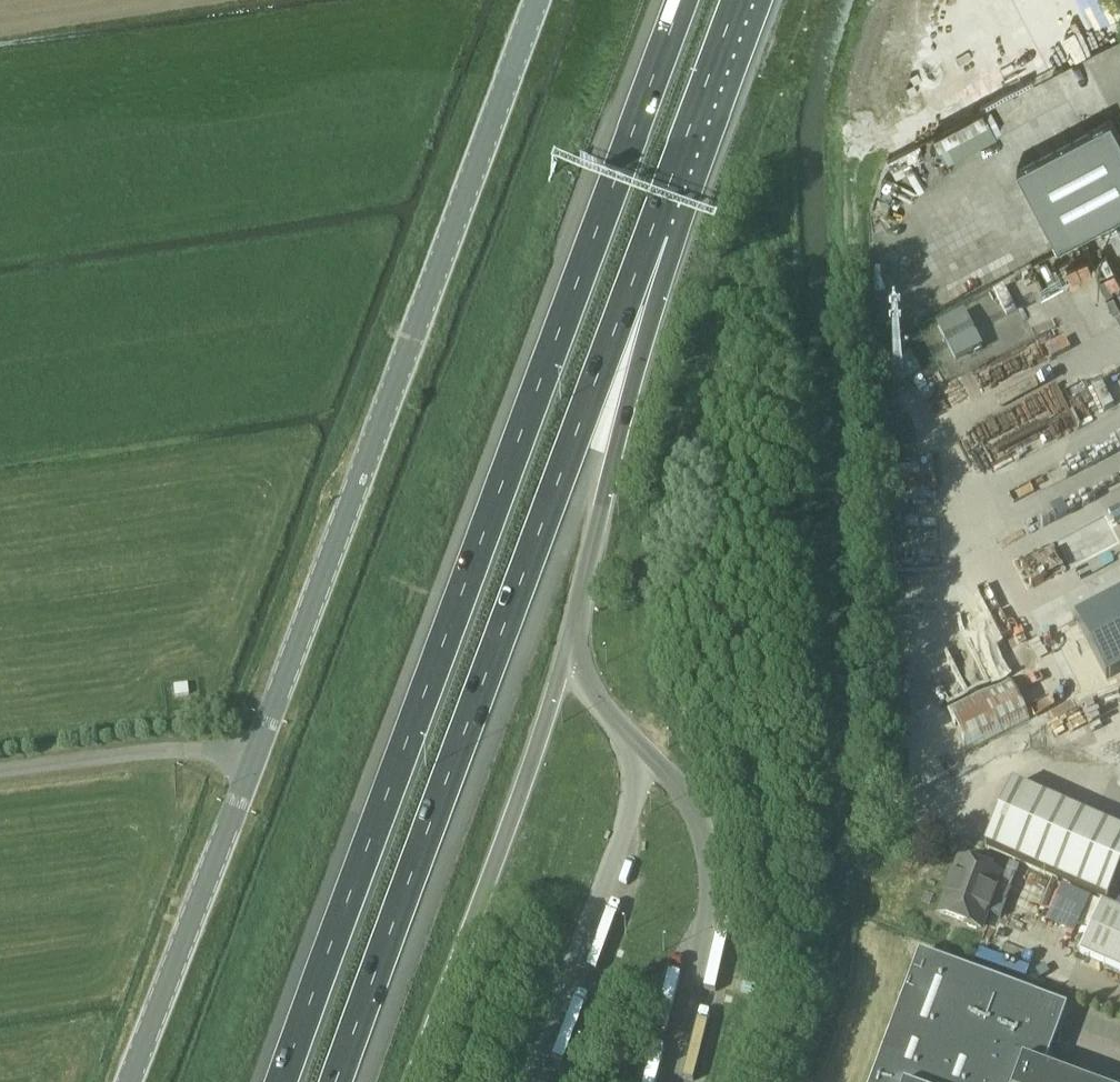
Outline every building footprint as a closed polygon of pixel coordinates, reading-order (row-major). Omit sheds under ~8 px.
[(1119,34),(1119,19),(1104,27),(1110,39),(1119,34)] [(990,105),(937,133),(951,160),(1004,132),(990,105)] [(1119,215),(1119,136),(1111,119),(1016,168),(1058,247),(1119,215)] [(955,361),(981,348),(963,315),(938,328),(955,361)] [(1075,619),(1106,679),(1119,672),(1119,596),(1075,619)] [(1008,678),(948,709),(970,751),(1030,720),(1008,678)] [(187,685),(174,687),(175,697),(188,695),(187,685)] [(1119,876),(1119,834),(1007,784),(984,848),(1108,903),(1119,876)] [(981,929),(1000,876),(958,861),(939,914),(981,929)] [(1046,925),(1062,888),(1052,884),(1036,920),(1046,925)] [(1091,930),(1101,905),(1091,900),(1080,925),(1091,930)] [(1080,954),(1119,972),(1119,913),(1101,905),(1091,930),(1080,954)] [(1043,1073),(1053,1047),(1057,1048),(1060,1039),(1056,1038),(1067,1010),(1034,998),(1034,997),(919,955),(872,1081),(1067,1081),(1043,1073)]
